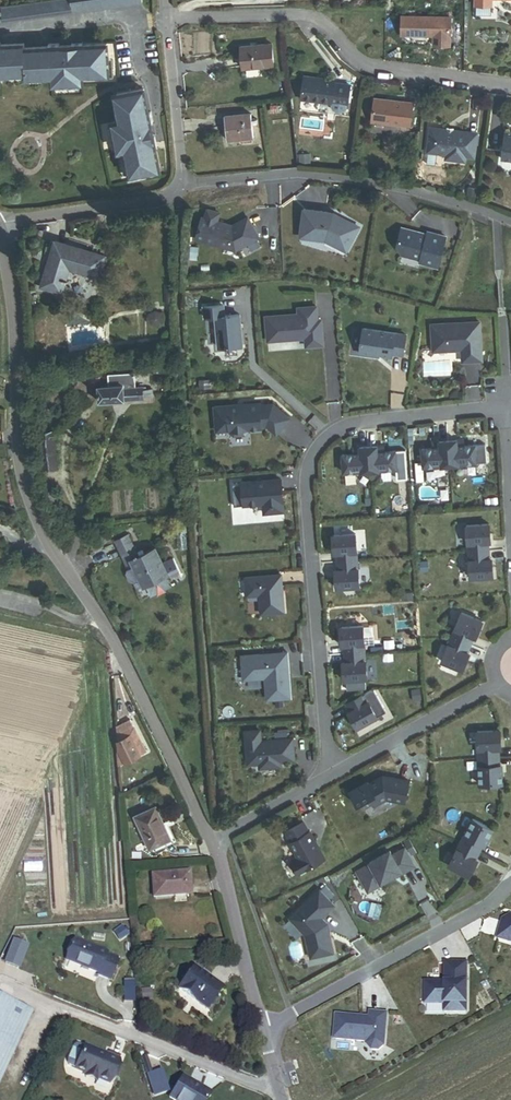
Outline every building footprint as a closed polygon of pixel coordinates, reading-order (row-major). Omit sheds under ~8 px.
[(450,46),(451,16),(402,15),(402,35),(429,35),(429,34),(434,34),(433,46),(450,46)] [(106,45),(83,46),(82,44),(72,44),(72,46),(59,46),(59,44),(48,45),(48,48),(24,49),(24,45),(0,45),(0,42),(0,74),(6,74),(6,72),(25,71),(25,75),(43,75),(43,77),(52,77),(52,84),(81,83),(80,76),(89,76),(89,73),(107,73),(106,45)] [(242,69),(273,66),(271,44),(240,47),(242,69)] [(350,84),(334,82),(334,80),(305,75),(301,99),(331,103),(331,102),(347,104),(350,84)] [(161,148),(159,137),(157,138),(154,125),(156,125),(154,114),(152,114),(147,91),(120,96),(124,114),(122,115),(123,123),(116,124),(122,153),(129,151),(131,160),(133,160),(136,177),(163,172),(159,148),(161,148)] [(410,126),(413,103),(375,98),(372,121),(410,126)] [(227,141),(253,139),(252,125),(257,125),(257,120),(252,121),(251,115),(225,117),(227,141)] [(474,157),(477,135),(468,134),(468,132),(454,130),(447,130),(431,128),(428,152),(446,154),(446,159),(465,161),(465,156),(474,157)] [(506,131),(502,159),(510,160),(510,132),(506,131)] [(302,210),(299,235),(325,239),(346,250),(358,228),(339,218),(332,217),(332,215),(302,210)] [(233,224),(213,219),(206,243),(236,252),(260,236),(249,214),(233,224)] [(419,263),(437,268),(445,237),(427,232),(426,236),(420,235),(421,234),(401,228),(396,247),(401,256),(420,261),(419,263)] [(105,255),(54,240),(51,239),(44,261),(47,262),(41,284),(62,290),(69,268),(98,276),(105,255)] [(215,315),(226,314),(224,292),(200,295),(202,317),(215,315)] [(267,341),(304,338),(305,347),(322,345),(320,325),(317,325),(315,307),(297,308),(298,314),(265,317),(267,341)] [(162,322),(164,317),(162,311),(156,309),(150,312),(148,317),(151,323),(157,325),(162,322)] [(244,345),(240,312),(226,314),(215,315),(219,348),(244,345)] [(479,322),(431,325),(432,352),(461,351),(462,363),(481,362),(479,322)] [(372,354),(391,357),(391,354),(402,355),(405,336),(363,329),(359,354),(372,356),(372,354)] [(154,372),(166,371),(165,363),(153,364),(154,372)] [(63,380),(79,379),(79,371),(63,372),(63,380)] [(144,396),(153,395),(153,387),(143,387),(143,384),(136,385),(135,371),(108,373),(108,383),(97,384),(98,401),(118,400),(126,400),(144,399),(144,396)] [(270,404),(213,408),(216,433),(229,431),(230,433),(233,437),(244,436),(247,432),(247,430),(261,429),(260,427),(265,426),(276,435),(289,419),(270,404)] [(44,470),(58,469),(53,429),(40,431),(44,470)] [(487,463),(485,445),(464,447),(461,447),(461,440),(448,442),(450,467),(458,466),(458,465),(487,463)] [(450,467),(448,442),(435,442),(435,449),(432,449),(422,450),(423,468),(450,467)] [(381,447),(368,448),(370,473),(396,470),(397,481),(407,480),(405,451),(384,453),(381,453),(381,447)] [(370,473),(368,448),(355,449),(355,455),(352,455),(342,456),(343,474),(361,473),(361,474),(370,473)] [(264,515),(283,513),(280,481),(241,484),(243,507),(263,505),(264,515)] [(52,505),(59,504),(56,490),(49,492),(52,505)] [(466,527),(468,553),(488,552),(487,535),(489,535),(488,525),(466,527)] [(109,541),(103,528),(91,535),(97,547),(109,541)] [(169,574),(155,547),(141,554),(129,532),(113,540),(128,568),(127,569),(125,574),(129,581),(134,582),(137,589),(144,586),(144,587),(169,574)] [(335,546),(337,563),(357,561),(355,535),(332,537),(333,547),(335,546)] [(470,580),(492,578),(491,568),(489,568),(488,552),(468,553),(470,580)] [(337,563),(338,579),(336,580),(336,590),(359,588),(357,561),(337,563)] [(261,615),(283,613),(280,576),(245,579),(247,597),(259,596),(261,615)] [(470,646),(476,631),(478,631),(482,622),(461,614),(451,638),(470,646)] [(365,654),(363,627),(340,629),(341,639),(343,639),(344,647),(345,655),(365,654)] [(470,646),(451,638),(441,662),(462,671),(466,662),(464,661),(470,646)] [(268,700),(291,698),(287,653),(242,657),(244,680),(266,678),(268,700)] [(367,680),(365,654),(345,655),(345,663),(346,672),(343,672),(344,682),(346,682),(347,691),(366,690),(365,680),(367,680)] [(365,690),(344,702),(358,727),(379,715),(365,690)] [(147,751),(131,718),(119,724),(122,731),(120,733),(123,740),(118,742),(120,750),(118,750),(119,765),(147,751)] [(281,766),(280,762),(294,761),(292,740),(261,742),(260,731),(246,733),(248,765),(260,764),(260,768),(281,766)] [(477,732),(478,759),(499,758),(498,741),(500,741),(500,731),(477,732)] [(478,759),(480,785),(503,784),(502,774),(500,774),(499,766),(499,758),(478,759)] [(374,807),(387,800),(405,804),(409,782),(383,777),(364,787),(374,807)] [(151,848),(171,839),(156,805),(136,815),(151,848)] [(473,820),(461,843),(480,853),(487,838),(489,839),(494,830),(473,820)] [(292,863),(298,875),(326,859),(310,832),(309,833),(304,823),(286,833),(291,843),(290,843),(299,859),(292,863)] [(474,868),(472,867),(480,853),(461,843),(449,867),(470,877),(474,868)] [(369,863),(356,871),(370,892),(404,873),(416,867),(405,848),(392,852),(369,863)] [(152,902),(192,898),(190,876),(151,879),(152,902)] [(311,958),(334,953),(328,924),(321,918),(334,906),(320,891),(290,918),(306,935),(311,958)] [(500,921),(495,939),(510,944),(510,918),(508,917),(500,921)] [(116,965),(106,961),(108,958),(74,942),(65,963),(98,978),(97,981),(107,985),(116,965)] [(20,970),(28,949),(15,944),(7,965),(20,970)] [(425,981),(425,1003),(444,1004),(444,1015),(467,1015),(468,984),(469,965),(444,964),(444,981),(425,981)] [(177,993),(206,1013),(222,990),(193,970),(177,993)] [(14,1003),(0,997),(0,1033),(14,1003)] [(32,1012),(14,1003),(0,1033),(0,1081),(32,1012)] [(384,1017),(368,1016),(367,1023),(360,1022),(360,1020),(334,1018),(331,1042),(365,1045),(365,1048),(369,1053),(376,1054),(381,1049),(384,1017)] [(109,1084),(120,1056),(109,1051),(108,1055),(85,1046),(85,1047),(77,1044),(75,1045),(73,1048),(70,1053),(68,1059),(67,1062),(68,1065),(76,1068),(75,1069),(86,1074),(85,1077),(96,1082),(97,1079),(109,1084)] [(151,1072),(147,1056),(142,1057),(147,1073),(151,1072)] [(208,1095),(180,1078),(167,1099),(205,1099),(208,1095)]
